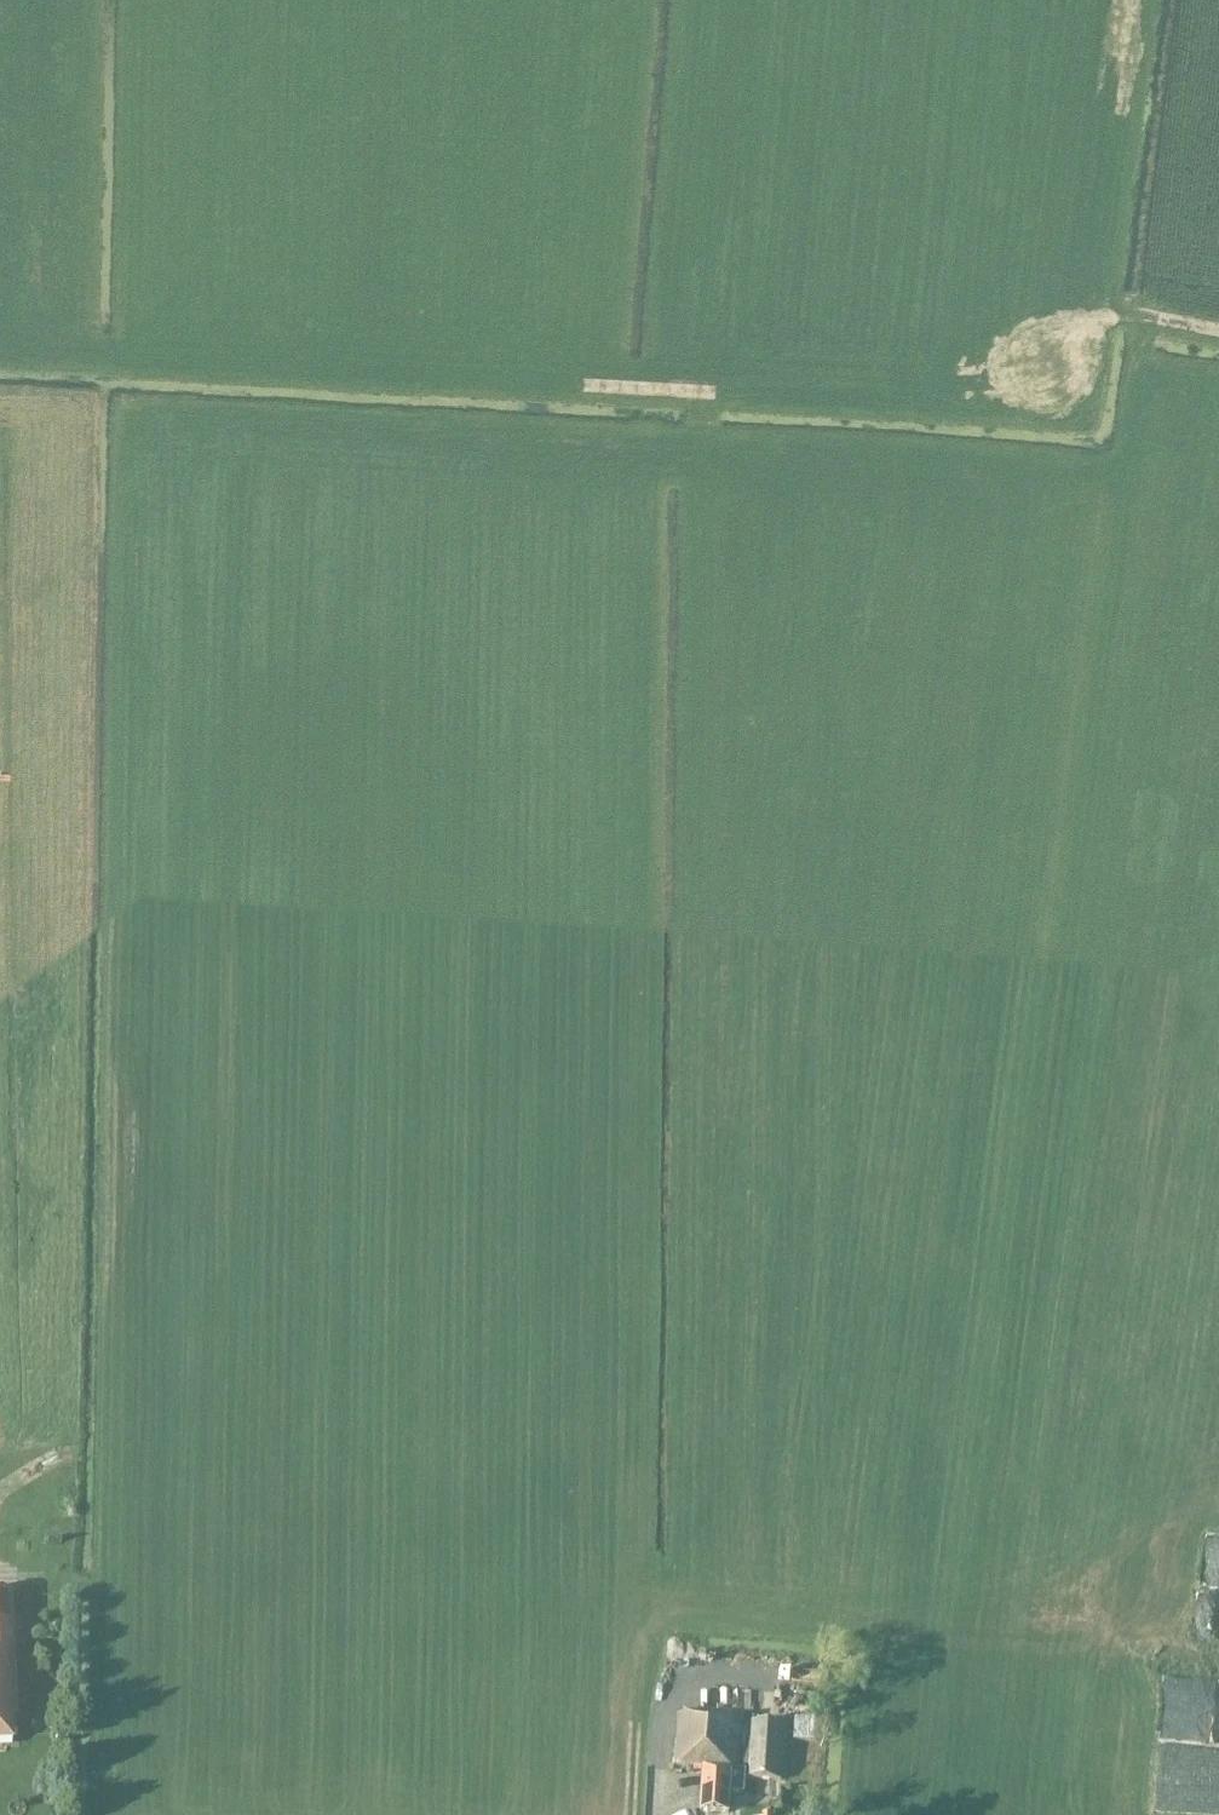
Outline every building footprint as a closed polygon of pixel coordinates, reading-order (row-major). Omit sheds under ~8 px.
[(11,1591),(0,1591),(0,1740),(12,1739),(11,1716),(17,1716),(11,1591)] [(1218,1612),(1179,1617),(1183,1642),(1218,1637),(1218,1618),(1218,1612)] [(805,1682),(769,1680),(767,1715),(802,1717),(805,1682)] [(1202,1682),(1201,1720),(1217,1720),(1217,1712),(1218,1712),(1218,1682),(1202,1682)] [(737,1770),(740,1714),(678,1710),(674,1766),(704,1767),(701,1810),(728,1812),(730,1770),(737,1770)] [(780,1779),(783,1724),(752,1722),(748,1777),(780,1779)]
